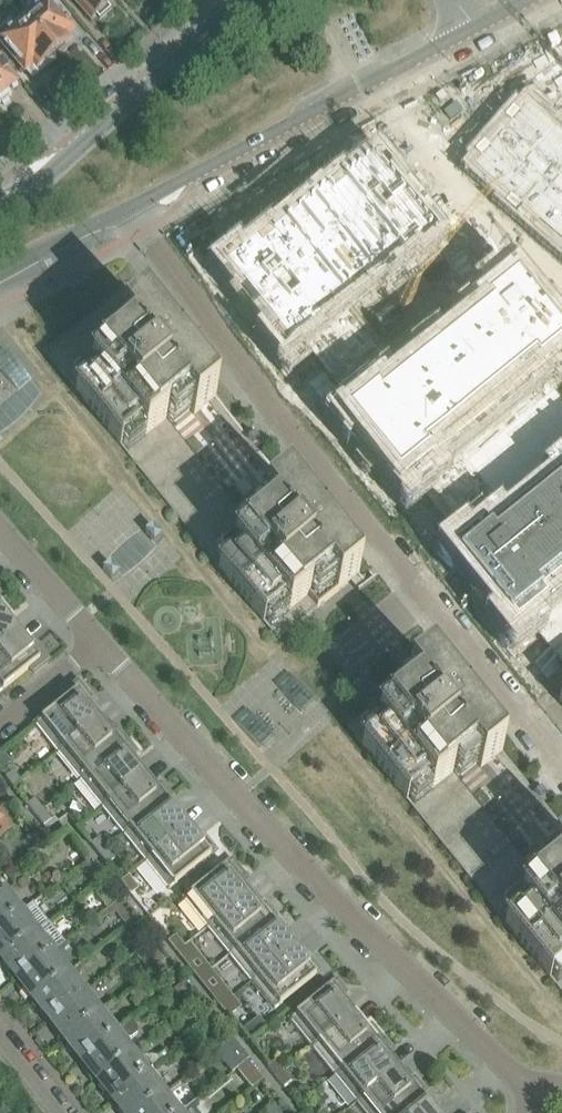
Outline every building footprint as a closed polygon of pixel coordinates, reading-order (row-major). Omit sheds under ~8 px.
[(80,40),(46,0),(23,19),(56,59),(80,40)] [(92,22),(95,19),(99,23),(111,12),(107,8),(110,6),(105,0),(73,0),(92,22)] [(56,59),(23,19),(0,38),(0,41),(32,79),(56,59)] [(1,105),(6,100),(7,95),(15,88),(0,68),(0,105),(1,105)] [(464,183),(561,261),(561,98),(517,117),(464,183)] [(224,280),(257,321),(483,602),(561,700),(561,410),(514,351),(365,166),(224,280)] [(85,276),(67,285),(71,292),(88,282),(85,276)] [(133,296),(124,285),(43,350),(277,641),(310,615),(344,587),(350,582),(358,593),(375,579),(375,578),(366,585),(335,546),(347,536),(321,503),(308,513),(253,444),(192,368),(204,358),(178,326),(165,336),(134,297),(143,290),(142,289),(133,296)] [(0,354),(0,368),(19,391),(31,381),(5,350),(0,354)] [(152,526),(144,532),(153,543),(161,536),(152,526)] [(109,563),(102,569),(111,580),(119,574),(109,563)] [(1,603),(0,602),(0,647),(17,634),(4,618),(10,614),(1,603)] [(29,649),(17,634),(0,647),(0,693),(30,669),(33,674),(48,662),(34,645),(29,649)] [(429,645),(428,645),(411,658),(419,669),(414,673),(378,702),(347,727),(561,994),(561,828),(541,802),(478,724),(491,714),(464,681),(452,691),(420,652),(429,646),(429,645)] [(287,672),(274,684),(303,717),(316,706),(287,672)] [(88,705),(93,700),(78,683),(64,695),(68,700),(35,726),(58,754),(100,720),(88,705)] [(117,731),(112,735),(100,720),(58,754),(80,781),(127,743),(117,731)] [(132,759),(137,755),(127,743),(80,781),(102,808),(144,774),(132,759)] [(13,789),(21,783),(13,772),(5,779),(13,789)] [(161,785),(156,790),(144,774),(102,808),(124,835),(171,797),(161,785)] [(175,814),(181,810),(171,797),(124,835),(146,863),(188,829),(175,814)] [(35,817),(43,810),(35,800),(27,806),(35,817)] [(43,827),(51,821),(43,810),(35,817),(43,827)] [(10,831),(12,829),(0,814),(0,838),(10,831)] [(205,840),(200,844),(188,829),(146,863),(168,891),(216,853),(205,840)] [(99,856),(107,849),(98,839),(90,845),(99,856)] [(45,848),(31,860),(37,867),(54,854),(48,846),(45,848)] [(107,866),(115,860),(107,849),(99,856),(107,866)] [(82,869),(89,878),(97,872),(90,862),(82,869)] [(237,879),(242,875),(232,862),(185,900),(207,928),(249,895),(237,879)] [(11,873),(6,877),(13,886),(23,879),(18,873),(11,873)] [(129,894),(137,887),(128,877),(120,883),(129,894)] [(107,884),(93,895),(105,911),(119,899),(107,884)] [(24,910),(14,897),(13,899),(7,891),(6,892),(0,897),(0,928),(24,910)] [(267,906),(261,910),(249,895),(207,928),(229,956),(276,918),(267,906)] [(105,911),(104,912),(109,919),(115,914),(126,928),(136,921),(120,900),(119,899),(105,911)] [(48,924),(32,903),(24,910),(0,928),(0,959),(1,959),(2,960),(48,924)] [(281,934),(286,930),(276,918),(229,956),(251,983),(293,949),(281,934)] [(65,944),(64,943),(48,924),(2,960),(4,962),(3,966),(16,983),(56,951),(65,944)] [(137,952),(150,941),(145,934),(131,945),(137,952)] [(176,953),(184,947),(176,936),(168,943),(176,953)] [(139,951),(133,955),(140,963),(145,958),(153,952),(152,950),(148,945),(140,952),(139,951)] [(184,964),(192,958),(184,947),(176,953),(184,964)] [(310,960),(305,964),(293,949),(251,983),(274,1011),(321,973),(310,960)] [(56,951),(16,983),(29,1000),(33,1000),(34,1001),(70,973),(63,964),(65,963),(56,951)] [(78,979),(76,980),(70,973),(34,1001),(35,1003),(35,1007),(47,1023),(88,991),(88,990),(78,979)] [(342,1000),(347,995),(337,983),(290,1021),(312,1049),(354,1015),(342,1000)] [(182,984),(173,991),(180,999),(188,991),(182,984)] [(88,991),(47,1023),(61,1040),(65,1041),(66,1042),(102,1014),(96,1005),(97,1003),(95,1000),(88,991)] [(220,1008),(227,1002),(219,991),(211,998),(220,1008)] [(227,1002),(220,1008),(228,1019),(236,1012),(227,1002)] [(110,1019),(107,1020),(102,1014),(66,1042),(67,1043),(66,1047),(79,1064),(120,1032),(110,1019)] [(372,1026),(367,1030),(354,1015),(312,1049),(334,1076),(382,1038),(372,1026)] [(136,1035),(137,1030),(131,1023),(120,1032),(79,1064),(93,1081),(97,1081),(98,1082),(134,1053),(127,1045),(129,1043),(126,1040),(130,1039),(136,1035)] [(386,1054),(391,1050),(382,1038),(334,1076),(356,1103),(398,1069),(386,1054)] [(246,1060),(245,1062),(229,1043),(219,1051),(235,1070),(233,1071),(234,1073),(248,1062),(246,1060)] [(151,1072),(170,1056),(165,1050),(156,1057),(154,1057),(150,1056),(146,1057),(142,1057),(138,1058),(134,1053),(98,1082),(100,1084),(99,1089),(112,1105),(151,1072)] [(242,1082),(256,1071),(248,1062),(234,1073),(242,1082)] [(275,1078),(283,1072),(275,1062),(267,1068),(275,1078)] [(411,1085),(398,1069),(356,1103),(364,1112),(400,1112),(426,1092),(416,1080),(411,1085)] [(156,1077),(151,1072),(112,1105),(118,1112),(142,1112),(166,1094),(159,1085),(161,1083),(156,1077)] [(284,1089),(291,1083),(283,1072),(275,1078),(284,1089)] [(435,1105),(426,1092),(400,1112),(434,1112),(430,1109),(435,1105)] [(172,1102),(166,1094),(142,1112),(183,1112),(184,1112),(183,1112),(174,1100),(172,1102)] [(199,1104),(196,1101),(183,1112),(184,1112),(183,1112),(197,1112),(195,1111),(198,1109),(199,1104)] [(267,1112),(283,1112),(284,1112),(278,1104),(267,1112)]
